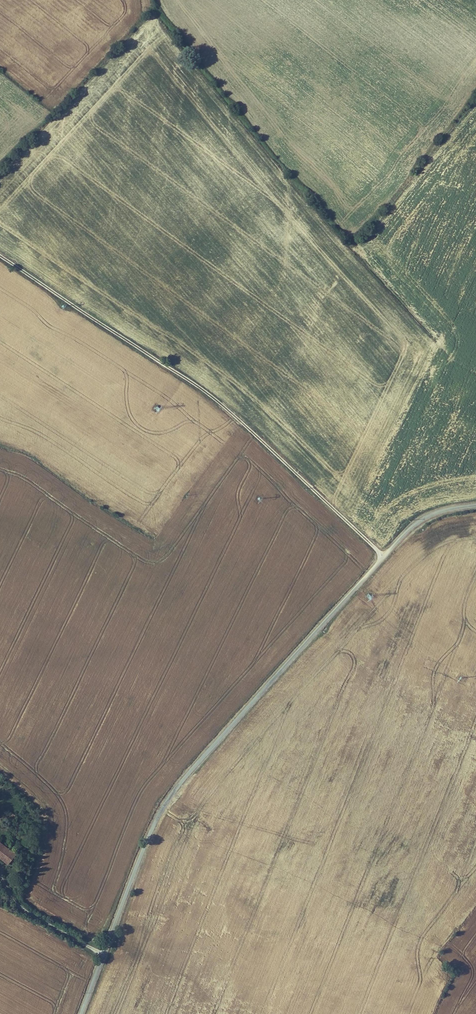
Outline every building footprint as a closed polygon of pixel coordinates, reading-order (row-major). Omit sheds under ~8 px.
[(0,844),(0,862),(9,850),(0,844)] [(13,853),(9,850),(0,862),(4,865),(13,853)]
